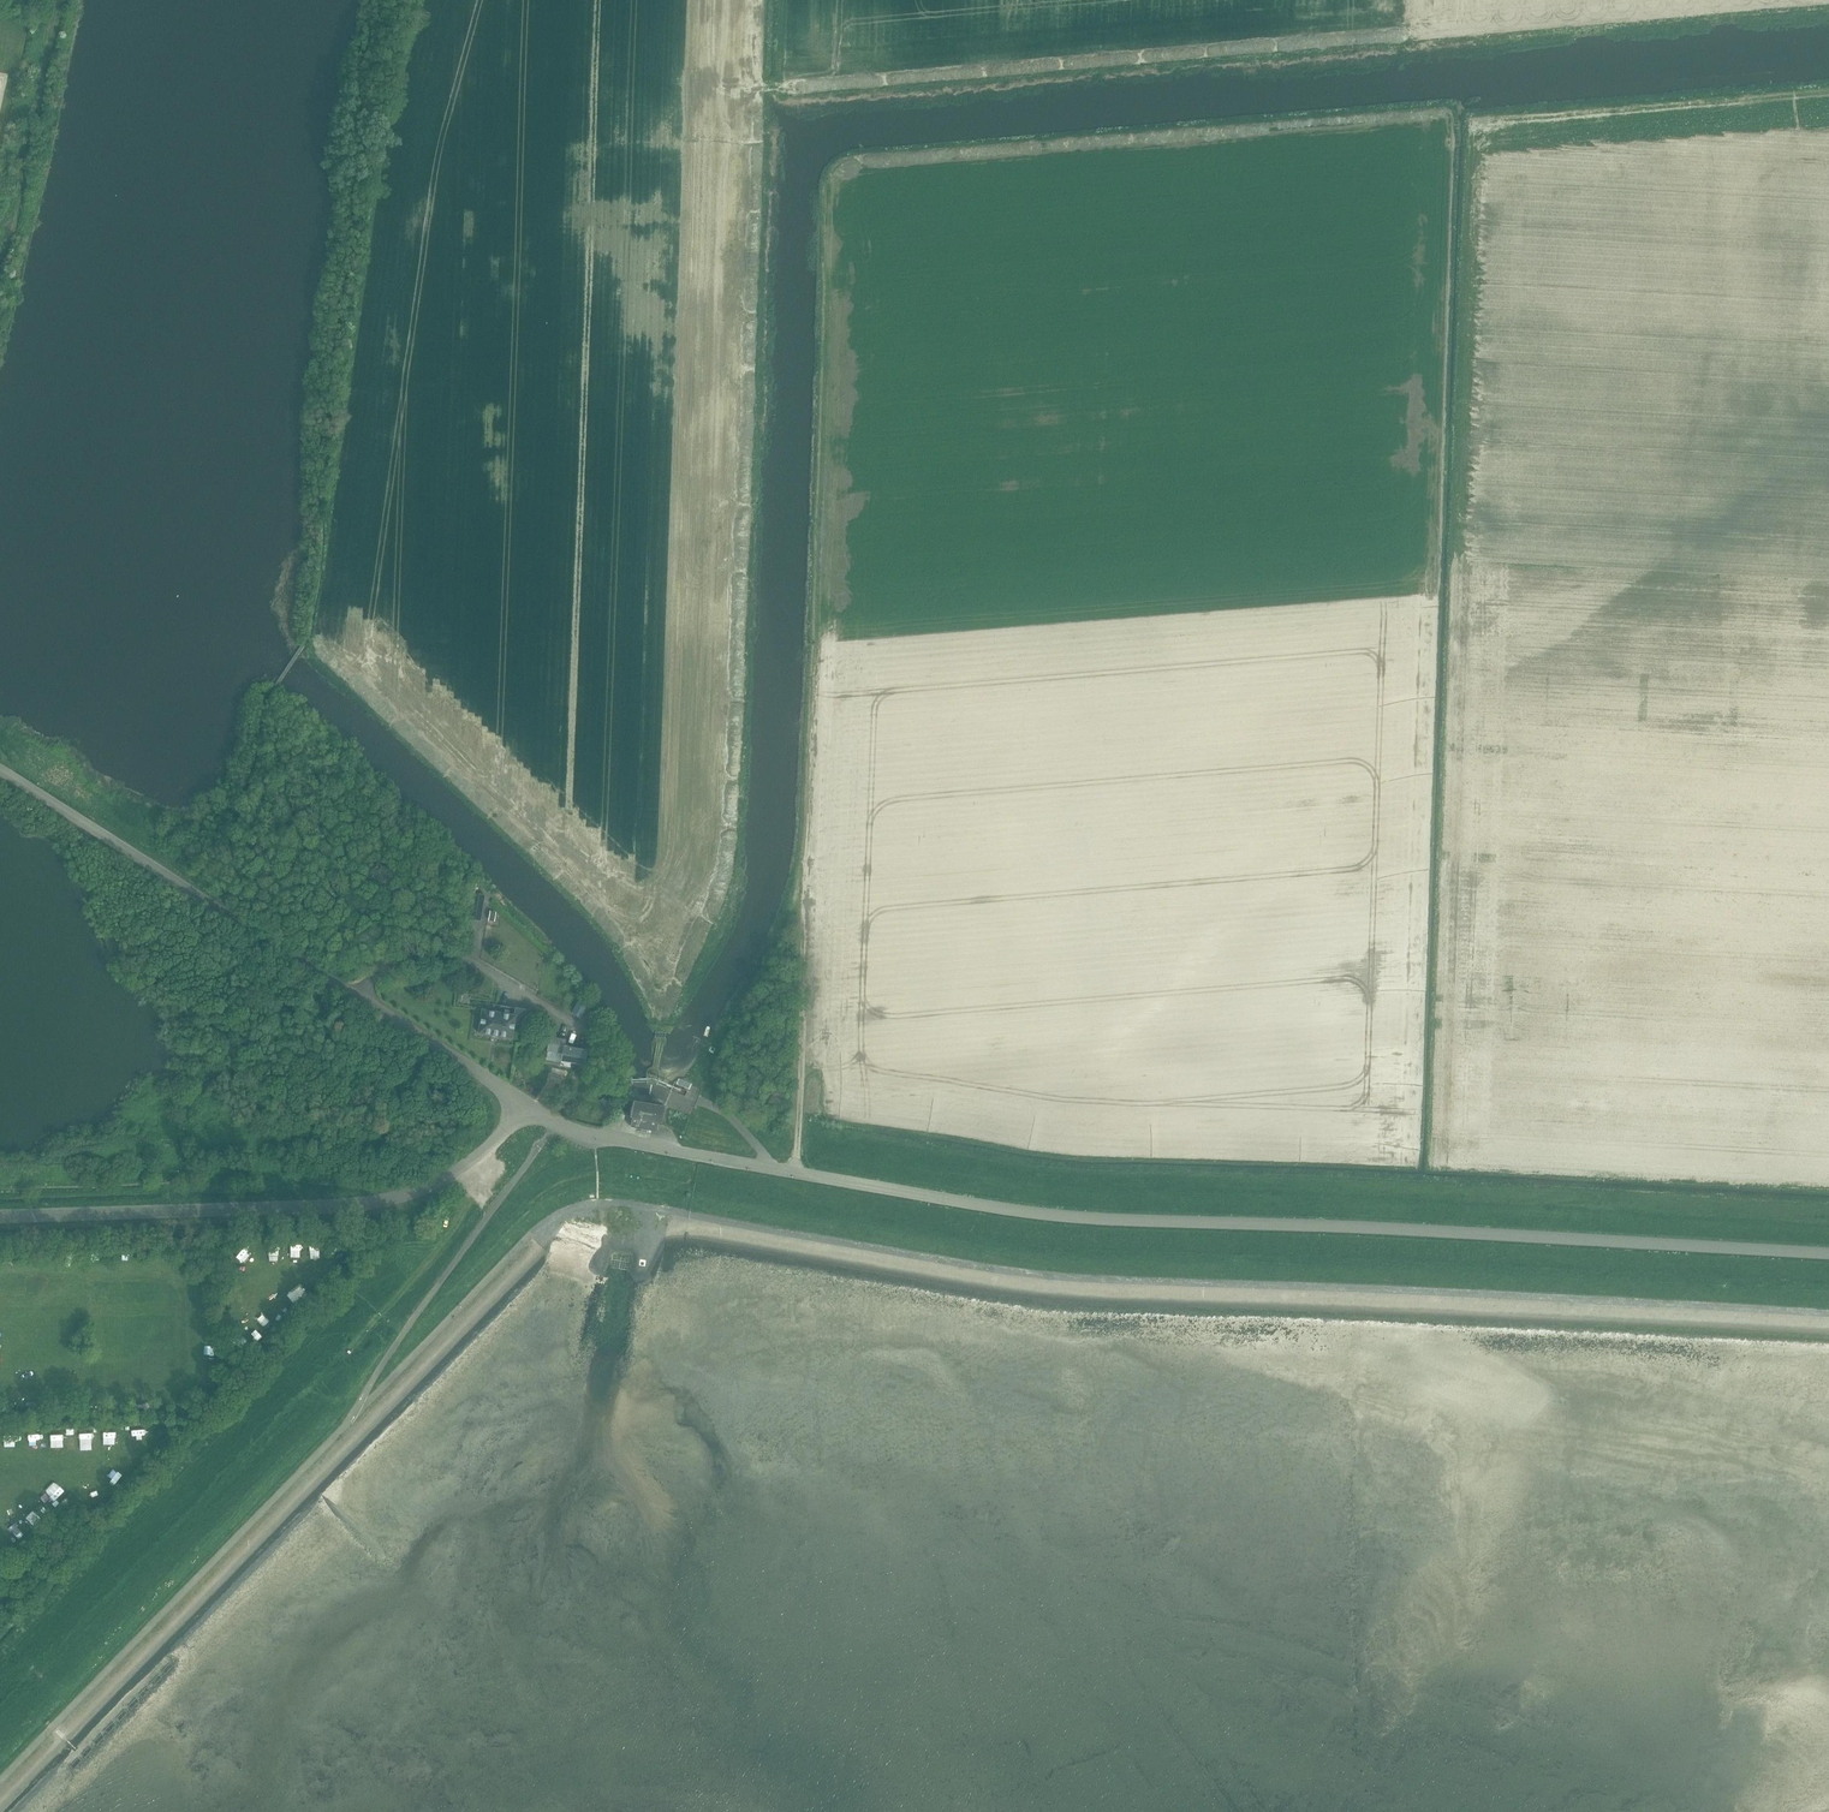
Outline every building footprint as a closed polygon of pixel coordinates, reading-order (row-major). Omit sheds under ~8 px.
[(575,1013),(589,1020),(596,1007),(582,999),(575,1013)] [(525,1009),(515,1008),(514,1015),(494,1011),(483,1009),(482,1009),(482,1010),(478,1031),(478,1032),(479,1033),(479,1032),(511,1038),(510,1038),(512,1038),(512,1037),(514,1023),(522,1025),(525,1009)] [(560,1060),(584,1064),(587,1051),(562,1046),(560,1060)] [(656,1121),(661,1122),(663,1105),(632,1100),(629,1116),(632,1117),(630,1127),(655,1131),(656,1121)] [(167,1138),(157,1137),(155,1147),(165,1149),(166,1144),(167,1138)] [(57,1490),(65,1482),(60,1477),(52,1485),(57,1490)]
